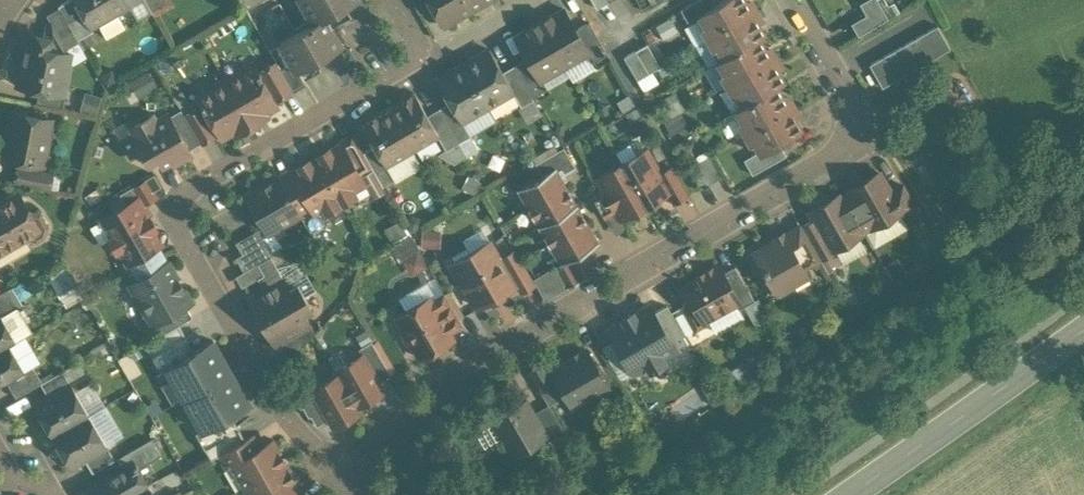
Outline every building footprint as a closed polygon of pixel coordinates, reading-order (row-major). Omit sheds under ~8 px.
[(74,0),(67,0),(58,5),(59,7),(78,39),(93,30),(90,25),(89,26),(74,0)] [(89,26),(90,25),(98,21),(107,37),(125,26),(116,10),(128,3),(127,0),(74,0),(89,26)] [(152,10),(167,2),(165,0),(146,0),(152,10)] [(325,16),(354,0),(301,0),(314,22),(325,16)] [(420,11),(432,5),(430,0),(414,0),(420,11)] [(432,5),(444,25),(472,9),(471,8),(471,7),(467,0),(430,0),(432,5)] [(471,7),(471,8),(472,9),(489,0),(467,0),(471,7)] [(681,9),(689,23),(700,17),(698,14),(716,4),(714,0),(697,0),(681,9)] [(698,14),(700,17),(711,36),(758,9),(754,3),(748,6),(745,0),(722,0),(716,4),(698,14)] [(878,0),(865,0),(860,3),(866,14),(851,23),(858,35),(888,18),(878,0)] [(78,39),(59,7),(47,14),(51,21),(68,47),(79,41),(78,39)] [(564,8),(551,16),(550,14),(539,20),(565,66),(587,53),(589,52),(576,29),(564,8)] [(758,9),(711,36),(723,58),(759,38),(765,35),(756,20),(762,16),(758,9)] [(68,47),(51,21),(47,14),(28,33),(17,84),(62,93),(70,53),(67,52),(68,47)] [(325,16),(314,22),(280,41),(292,62),(297,70),(298,70),(342,44),(325,16)] [(565,66),(539,20),(527,27),(528,29),(515,36),(527,57),(540,80),(543,78),(565,66)] [(607,53),(589,21),(576,29),(589,52),(587,53),(592,62),(607,53)] [(937,25),(914,38),(927,61),(950,47),(937,25)] [(759,38),(723,58),(717,61),(730,83),(777,56),(773,50),(768,53),(759,38)] [(927,61),(914,38),(903,44),(916,67),(927,61)] [(647,43),(635,50),(648,72),(660,66),(647,43)] [(903,44),(869,64),(882,87),(916,67),(903,44)] [(490,49),(463,64),(487,105),(513,91),(514,90),(503,71),(490,49)] [(635,50),(624,56),(637,79),(648,72),(635,50)] [(777,56),(730,83),(742,105),(743,105),(777,86),(784,82),(775,67),(781,63),(777,56)] [(540,80),(527,57),(514,65),(532,97),(548,88),(543,78),(540,80)] [(281,69),(276,62),(258,72),(274,101),(293,90),(281,69)] [(297,70),(292,62),(281,69),(293,90),(293,91),(294,91),(306,84),(298,70),(297,70)] [(258,72),(254,64),(226,80),(252,125),(259,121),(256,116),(276,104),(274,101),(258,72)] [(463,64),(437,79),(450,102),(461,121),(462,120),(487,105),(463,64)] [(532,97),(514,65),(503,71),(514,90),(513,91),(521,106),(533,99),(532,97)] [(226,80),(198,96),(219,132),(221,136),(242,124),(245,129),(252,125),(226,80)] [(777,86),(743,105),(742,105),(735,109),(748,132),(795,104),(791,98),(785,101),(777,86)] [(65,95),(39,90),(37,102),(62,107),(65,95)] [(427,115),(416,95),(412,97),(411,94),(399,101),(400,103),(389,110),(421,164),(422,164),(413,149),(438,135),(439,135),(427,115)] [(461,121),(450,102),(439,108),(458,142),(466,156),(467,155),(459,142),(471,135),(462,120),(461,121)] [(219,132),(203,104),(184,114),(201,143),(219,132)] [(795,104),(748,132),(759,150),(761,154),(780,143),(802,130),(793,115),(799,111),(795,104)] [(458,142),(439,108),(427,115),(439,135),(438,135),(446,149),(458,142)] [(184,114),(181,109),(169,116),(189,150),(201,143),(184,114)] [(389,110),(378,116),(377,114),(365,121),(367,123),(363,125),(375,145),(386,165),(387,164),(412,150),(420,165),(421,164),(389,110)] [(51,119),(14,112),(5,157),(42,164),(51,119)] [(153,115),(131,127),(134,133),(133,134),(134,136),(122,143),(131,158),(142,151),(148,162),(158,156),(163,165),(172,160),(174,163),(191,154),(189,150),(169,116),(168,114),(156,121),(153,115)] [(363,152),(355,137),(353,138),(351,134),(341,139),(344,143),(343,143),(360,173),(372,167),(363,152)] [(343,143),(330,151),(329,148),(319,154),(321,156),(315,159),(341,204),(356,195),(353,189),(365,182),(360,173),(343,143)] [(759,150),(744,159),(752,174),(786,155),(780,143),(761,154),(759,150)] [(395,178),(387,164),(386,165),(375,145),(363,152),(372,167),(383,185),(395,178)] [(564,147),(535,163),(541,174),(555,166),(558,171),(562,169),(565,174),(576,167),(564,147)] [(646,149),(622,162),(646,205),(667,193),(670,191),(659,172),(646,149)] [(723,176),(710,153),(699,159),(712,182),(723,176)] [(341,204),(315,159),(310,162),(308,160),(299,165),(300,168),(292,173),(291,173),(298,184),(309,204),(314,212),(323,207),(326,212),(341,204)] [(712,182),(699,159),(687,166),(700,189),(712,182)] [(646,205),(622,162),(597,176),(605,190),(616,209),(622,218),(646,205)] [(53,172),(19,165),(15,182),(49,189),(53,172)] [(689,195),(672,165),(659,172),(670,191),(667,193),(674,204),(689,195)] [(541,174),(517,188),(528,208),(566,186),(558,171),(555,166),(541,174)] [(289,168),(278,175),(287,191),(298,184),(291,173),(292,173),(289,168)] [(879,172),(850,188),(852,191),(843,195),(864,231),(872,226),(873,227),(899,211),(901,211),(890,192),(879,172)] [(161,186),(154,174),(145,179),(153,191),(161,186)] [(278,175),(245,194),(252,206),(251,209),(257,220),(261,221),(268,232),(300,213),(299,211),(287,191),(278,175)] [(145,179),(134,185),(140,197),(144,203),(156,196),(153,191),(145,179)] [(298,184),(287,191),(299,211),(309,204),(298,184)] [(134,185),(120,193),(127,204),(140,197),(134,185)] [(922,219),(903,185),(890,192),(901,211),(899,211),(909,227),(922,219)] [(566,186),(528,208),(539,226),(577,204),(566,186)] [(605,190),(593,197),(604,215),(616,209),(605,190)] [(0,203),(0,253),(27,237),(37,240),(45,235),(48,226),(40,213),(29,210),(22,198),(13,195),(0,203)] [(838,195),(810,211),(814,219),(832,250),(833,249),(860,234),(860,233),(864,231),(843,195),(840,197),(838,195)] [(127,204),(104,217),(130,261),(133,267),(146,259),(149,264),(162,257),(156,246),(158,245),(150,231),(156,227),(149,216),(147,212),(148,211),(144,203),(140,197),(127,204)] [(577,204),(539,226),(550,245),(588,223),(577,204)] [(814,219),(801,226),(802,226),(821,260),(835,252),(833,249),(832,250),(814,219)] [(588,223),(550,245),(560,263),(561,264),(583,251),(599,242),(588,223)] [(821,260),(802,226),(790,233),(810,267),(821,260)] [(257,229),(236,242),(242,253),(263,241),(264,243),(265,242),(257,229)] [(790,233),(757,252),(756,258),(775,292),(781,294),(792,287),(794,281),(792,277),(810,267),(790,233)] [(413,234),(395,242),(411,274),(428,266),(413,234)] [(242,253),(236,257),(244,271),(258,263),(271,255),(264,243),(263,241),(242,253)] [(489,242),(452,263),(478,306),(514,286),(513,284),(499,259),(489,242)] [(533,280),(515,250),(499,259),(513,284),(516,282),(521,292),(535,284),(533,280)] [(583,251),(561,264),(560,263),(556,266),(556,267),(568,288),(595,273),(583,251)] [(271,255),(258,263),(264,274),(258,277),(261,282),(280,271),(271,255)] [(162,257),(149,264),(146,259),(133,267),(116,276),(117,277),(134,268),(140,278),(132,282),(155,322),(155,323),(186,305),(190,303),(182,289),(184,288),(178,278),(176,279),(166,263),(165,263),(162,257)] [(244,271),(236,275),(242,286),(258,277),(264,274),(258,263),(244,271)] [(556,267),(533,280),(535,284),(545,301),(568,288),(556,267)] [(720,267),(679,290),(689,307),(684,310),(696,330),(706,325),(704,321),(736,303),(740,301),(724,273),(720,267)] [(755,301),(735,267),(724,273),(740,301),(736,303),(739,309),(755,301)] [(280,271),(261,282),(265,289),(249,298),(256,309),(255,310),(261,321),(304,296),(298,285),(290,289),(280,271)] [(0,293),(0,315),(1,314),(2,316),(18,306),(7,289),(0,293)] [(464,326),(444,292),(431,299),(450,333),(464,326)] [(304,296),(261,321),(268,333),(269,332),(275,343),(282,339),(310,323),(303,312),(311,308),(304,296)] [(429,297),(396,316),(404,329),(402,335),(407,343),(413,344),(420,357),(453,339),(450,333),(431,299),(429,297)] [(186,305),(155,323),(155,322),(152,324),(159,336),(179,324),(192,316),(186,305)] [(649,306),(635,314),(634,312),(621,319),(623,321),(608,329),(634,374),(646,367),(649,372),(666,363),(663,357),(675,350),(671,343),(654,313),(649,306)] [(684,336),(667,306),(654,313),(671,343),(684,336)] [(9,345),(16,340),(2,316),(1,314),(0,315),(0,349),(9,345)] [(310,323),(282,339),(296,352),(315,333),(310,323)] [(159,336),(145,344),(161,371),(166,368),(166,367),(195,351),(179,324),(159,336)] [(195,351),(166,367),(166,368),(167,369),(184,398),(205,386),(231,371),(213,340),(195,351)] [(391,374),(372,341),(359,348),(361,353),(362,352),(379,381),(391,374)] [(0,349),(0,384),(7,381),(24,371),(23,370),(9,345),(0,349)] [(587,351),(555,369),(551,371),(551,372),(566,396),(571,406),(572,407),(595,394),(599,402),(610,396),(606,388),(608,386),(608,385),(588,352),(589,352),(588,351),(587,351)] [(379,381),(362,352),(361,353),(335,368),(361,412),(361,411),(359,407),(385,392),(379,381)] [(32,364),(23,370),(24,371),(7,381),(16,397),(41,382),(42,382),(32,364)] [(549,373),(544,364),(529,372),(548,405),(549,405),(566,396),(551,372),(549,373)] [(337,373),(311,388),(329,419),(333,427),(361,412),(335,368),(334,368),(337,373)] [(42,382),(41,382),(47,394),(50,398),(72,385),(63,370),(42,382)] [(205,386),(184,398),(201,429),(202,430),(230,413),(249,403),(231,371),(205,386)] [(72,385),(50,398),(47,394),(33,402),(52,436),(89,414),(72,385)] [(329,419),(311,389),(295,398),(301,408),(303,407),(309,417),(311,416),(317,426),(329,419)] [(695,393),(671,411),(679,422),(703,404),(695,393)] [(527,398),(489,420),(491,423),(472,434),(481,449),(500,438),(511,457),(548,437),(549,436),(547,433),(535,412),(527,398)] [(548,405),(535,412),(547,433),(560,426),(549,405),(548,405)] [(230,413),(202,430),(201,429),(196,432),(211,459),(220,454),(245,440),(230,413)] [(89,414),(52,436),(71,469),(86,461),(109,448),(89,414)] [(560,426),(547,433),(549,436),(548,437),(554,448),(568,440),(560,426)] [(245,440),(220,454),(227,467),(234,463),(233,462),(260,447),(253,435),(245,440)] [(151,438),(118,458),(124,469),(134,463),(137,468),(161,455),(151,438)] [(260,447),(233,462),(234,463),(247,486),(236,493),(285,465),(271,440),(260,447)] [(109,448),(86,461),(92,472),(115,459),(109,448)] [(88,490),(91,494),(131,494),(147,486),(137,468),(134,463),(124,469),(88,490)] [(236,493),(237,494),(248,488),(252,494),(296,494),(301,492),(285,465),(236,493)] [(131,494),(153,494),(147,486),(131,494)]
